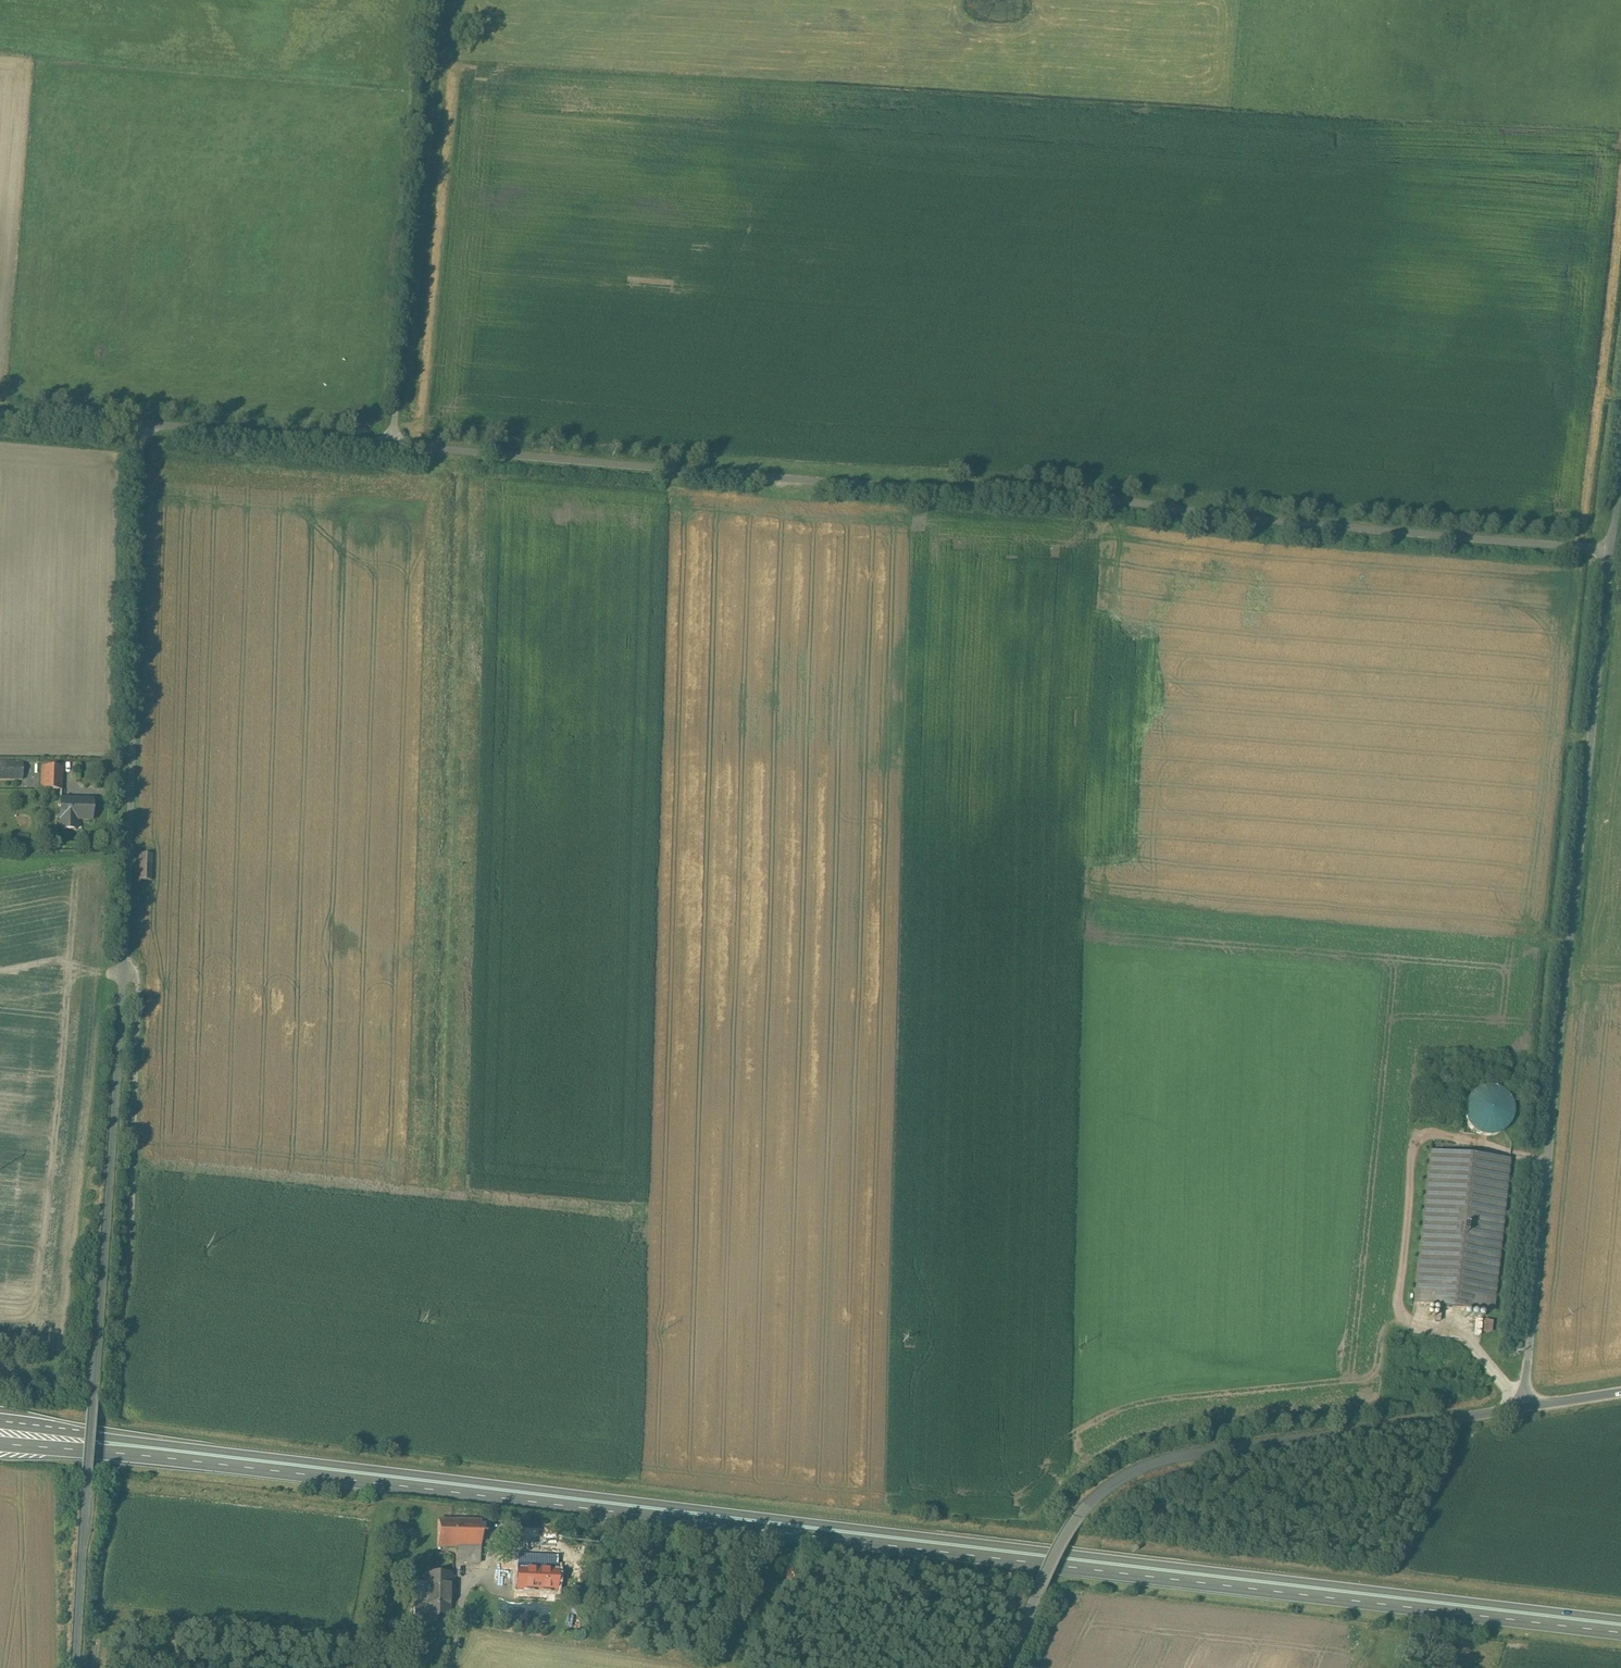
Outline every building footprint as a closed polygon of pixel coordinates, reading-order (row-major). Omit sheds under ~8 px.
[(0,760),(0,780),(21,780),(22,761),(0,760)] [(61,766),(42,767),(42,787),(61,787),(61,766)] [(91,800),(60,799),(60,829),(74,830),(74,818),(90,819),(91,800)] [(152,854),(138,853),(137,879),(151,879),(152,854)] [(1480,1087),(1473,1091),(1468,1096),(1465,1103),(1464,1111),(1466,1119),(1470,1125),(1476,1131),(1483,1134),(1491,1134),(1499,1132),(1506,1127),(1511,1120),(1513,1112),(1512,1104),(1509,1096),(1503,1090),(1495,1086),(1488,1085),(1480,1087)] [(1430,1150),(1415,1301),(1493,1309),(1509,1158),(1430,1150)] [(1496,1317),(1486,1317),(1487,1329),(1497,1329),(1496,1317)] [(438,1519),(438,1546),(457,1547),(456,1562),(479,1563),(480,1520),(438,1519)] [(503,1553),(502,1567),(517,1567),(557,1569),(557,1556),(503,1553)] [(557,1569),(517,1567),(516,1598),(555,1600),(557,1569)] [(450,1574),(426,1574),(425,1582),(425,1604),(425,1614),(435,1615),(448,1615),(448,1588),(450,1588),(450,1574)] [(416,1604),(425,1604),(425,1582),(416,1582),(416,1604)] [(425,1614),(425,1604),(416,1604),(414,1604),(414,1624),(435,1624),(435,1615),(425,1614)]
